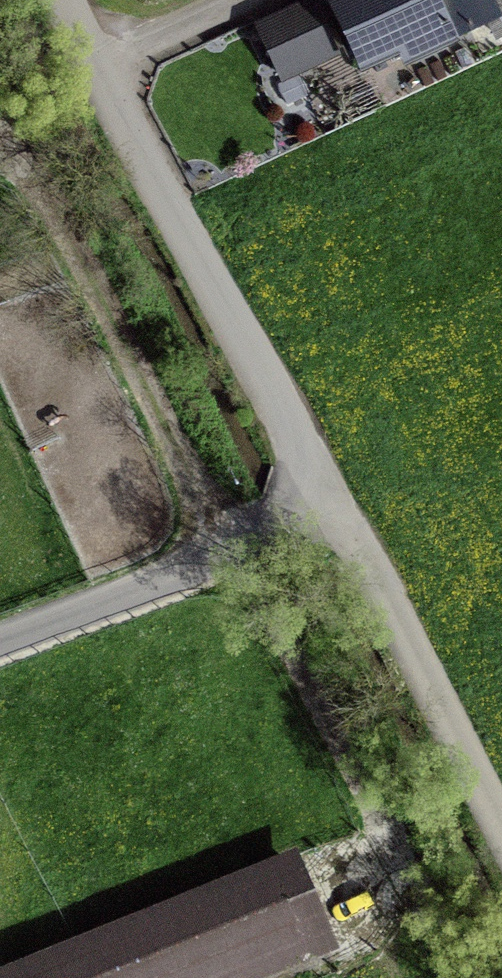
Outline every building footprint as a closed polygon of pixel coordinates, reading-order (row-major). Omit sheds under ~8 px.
[(443,0),(328,0),(361,71),(399,53),(405,64),(461,38),(443,0)] [(496,19),(487,0),(445,0),(461,35),(496,19)] [(257,32),(280,82),(330,58),(307,8),(257,32)] [(312,936),(285,866),(4,977),(206,977),(312,936)]
